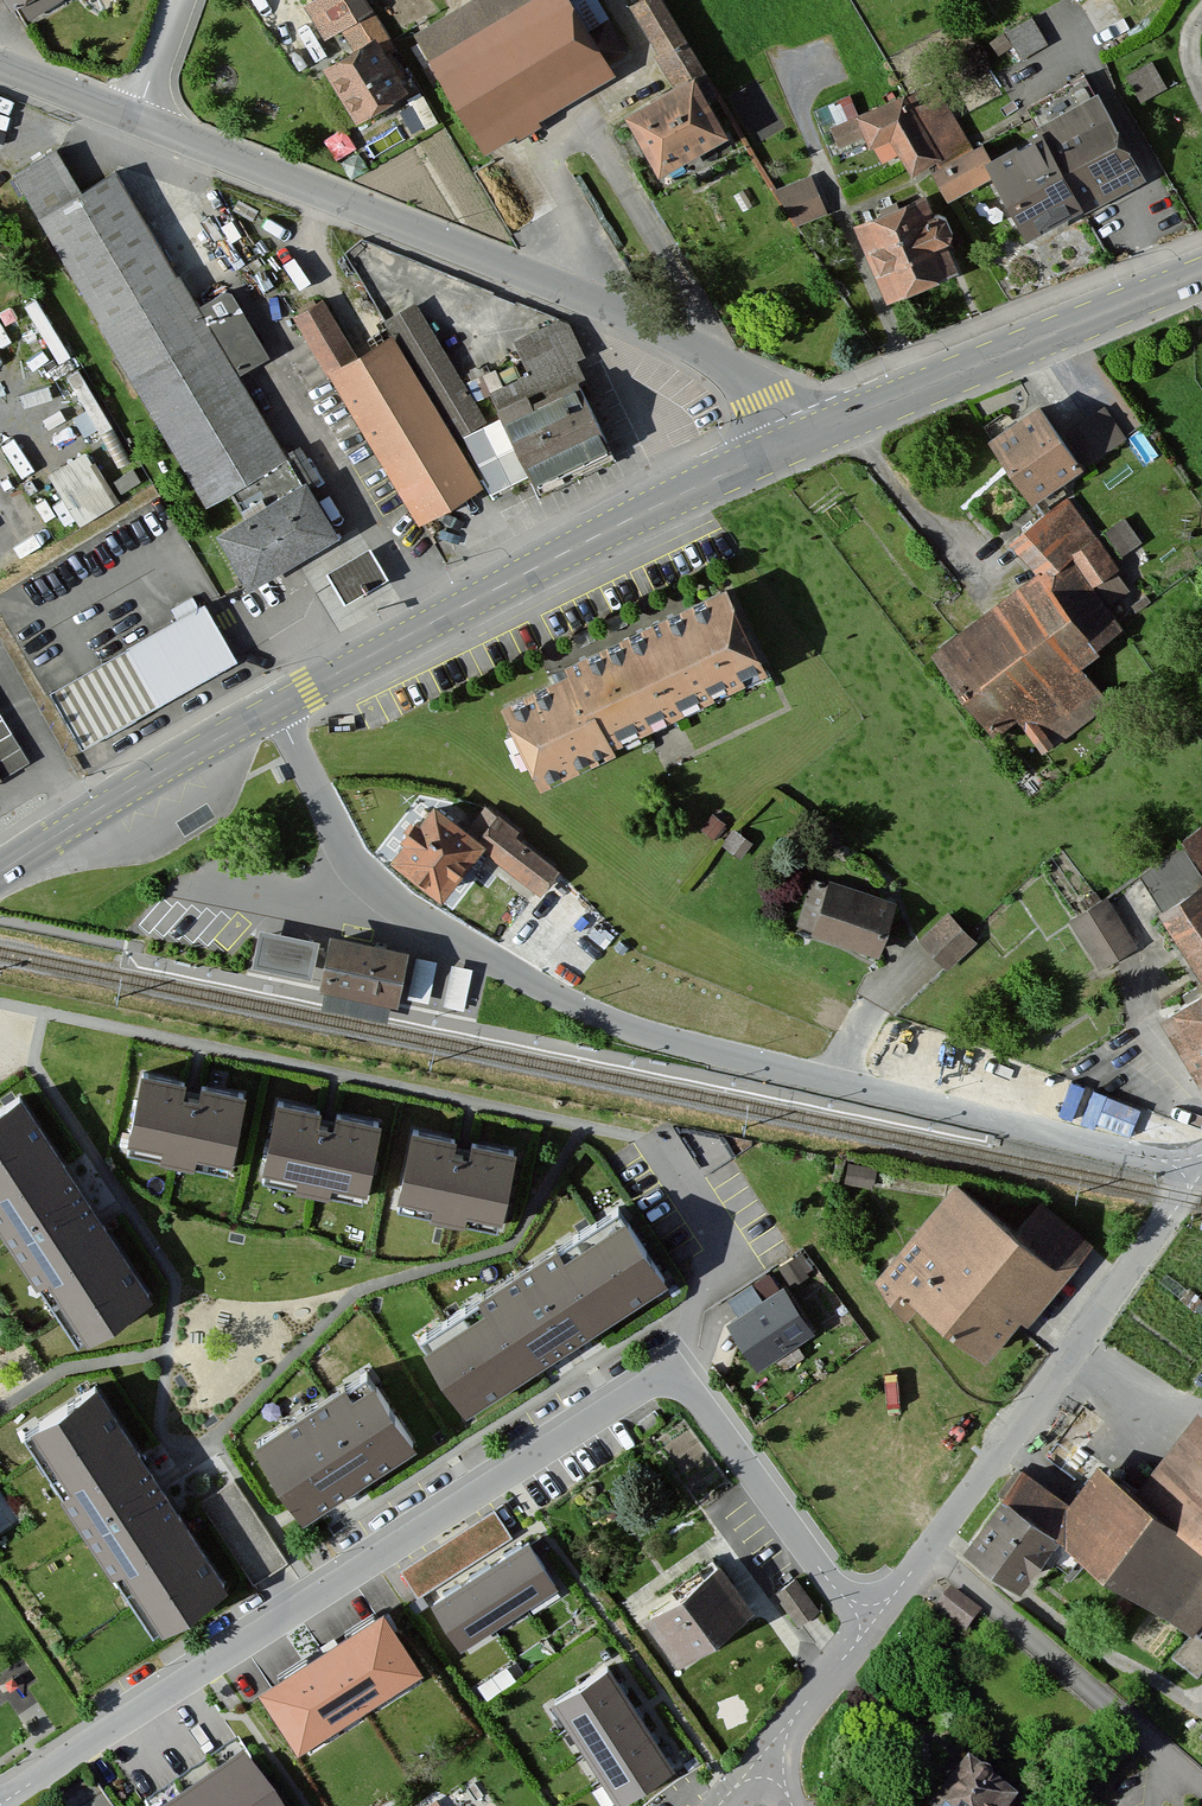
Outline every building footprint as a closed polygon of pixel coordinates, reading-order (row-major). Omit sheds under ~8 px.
[(27,26),(71,0),(11,0),(27,26)] [(357,112),(406,82),(401,73),(405,71),(394,53),(398,51),(367,0),(309,0),(307,2),(337,52),(324,59),(357,112)] [(418,28),(487,150),(516,134),(524,148),(550,134),(539,113),(615,70),(575,0),(468,0),(418,28)] [(698,63),(668,0),(633,0),(670,76),(698,63)] [(1046,42),(1032,17),(992,38),(999,51),(1015,43),(1022,55),(1046,42)] [(1165,85),(1152,61),(1129,73),(1141,98),(1165,85)] [(690,77),(620,114),(655,174),(724,136),(690,77)] [(938,80),(862,114),(884,162),(897,150),(907,172),(968,145),(938,80)] [(1096,94),(1039,121),(1043,131),(1080,208),(1137,181),(1096,94)] [(1043,131),(984,161),(993,179),(1023,236),(1080,208),(1043,131)] [(979,148),(933,172),(948,202),(993,179),(984,161),(979,148)] [(64,155),(17,182),(253,585),(330,541),(120,180),(89,198),(64,155)] [(825,211),(811,177),(782,188),(796,223),(825,211)] [(926,192),(856,224),(891,299),(961,266),(926,192)] [(322,296),(292,314),(416,524),(473,490),(388,327),(352,348),(322,296)] [(383,318),(388,327),(473,490),(485,513),(610,448),(574,378),(479,427),(414,302),(383,318)] [(1041,405),(990,439),(1033,501),(1083,467),(1041,405)] [(1125,435),(1104,406),(1069,430),(1090,459),(1125,435)] [(82,520),(118,498),(86,446),(50,467),(82,520)] [(1122,571),(1066,495),(1008,538),(1034,574),(931,649),(992,732),(1012,717),(1038,752),(1107,702),(1080,665),(1126,631),(1096,590),(1122,571)] [(1141,540),(1125,516),(1107,528),(1123,552),(1141,540)] [(370,541),(327,564),(343,595),(387,572),(370,541)] [(725,593),(572,667),(576,676),(607,740),(760,666),(725,593)] [(202,604),(48,689),(81,747),(234,662),(202,604)] [(543,781),(611,748),(607,740),(576,676),(508,709),(543,781)] [(29,763),(0,715),(0,781),(29,763)] [(436,810),(401,856),(443,889),(479,843),(436,810)] [(516,829),(500,816),(479,843),(539,890),(556,869),(512,835),(516,829)] [(1183,839),(1201,867),(1201,827),(1183,839)] [(1149,911),(1196,989),(1156,1012),(1191,1072),(1199,1067),(1201,1073),(1201,880),(1149,911)] [(817,883),(802,929),(878,954),(893,908),(817,883)] [(1139,948),(1105,898),(1068,923),(1102,973),(1139,948)] [(975,943),(950,915),(923,939),(949,967),(975,943)] [(322,938),(260,926),(252,967),(314,979),(322,938)] [(403,957),(326,939),(314,989),(392,1004),(403,957)] [(464,1003),(473,963),(454,959),(446,999),(464,1003)] [(249,1088),(139,1063),(122,1133),(232,1159),(249,1088)] [(0,1103),(0,1208),(79,1337),(150,1293),(24,1088),(0,1103)] [(382,1117),(276,1094),(261,1162),(367,1185),(382,1117)] [(524,1147),(415,1125),(401,1195),(510,1217),(524,1147)] [(983,1353),(1080,1241),(1041,1208),(1016,1237),(962,1191),(890,1273),(983,1353)] [(632,1208),(430,1339),(475,1409),(678,1279),(632,1208)] [(784,1286),(724,1325),(754,1371),(814,1332),(784,1286)] [(369,1367),(256,1440),(307,1517),(420,1444),(369,1367)] [(97,1378),(26,1424),(158,1630),(230,1584),(97,1378)] [(1142,1500),(1201,1541),(1201,1421),(1200,1419),(1142,1500)] [(1142,1500),(1095,1469),(1070,1506),(1020,1473),(997,1509),(1049,1545),(1194,1640),(1201,1628),(1201,1541),(1142,1500)] [(494,1507),(400,1568),(418,1595),(512,1535),(494,1507)] [(1049,1545),(997,1509),(966,1553),(1018,1590),(1049,1545)] [(559,1583),(530,1538),(433,1599),(462,1645),(559,1583)] [(729,1561),(650,1619),(683,1663),(761,1605),(729,1561)] [(796,1571),(776,1587),(800,1617),(820,1601),(796,1571)] [(953,1583),(937,1605),(967,1627),(983,1604),(953,1583)] [(295,1744),(424,1666),(385,1602),(256,1680),(295,1744)] [(675,1766),(610,1663),(553,1699),(618,1802),(675,1766)] [(243,1758),(173,1805),(276,1805),(243,1758)] [(932,1805),(1018,1805),(1021,1802),(965,1761),(932,1805)] [(438,1793),(418,1805),(446,1805),(438,1793)]
